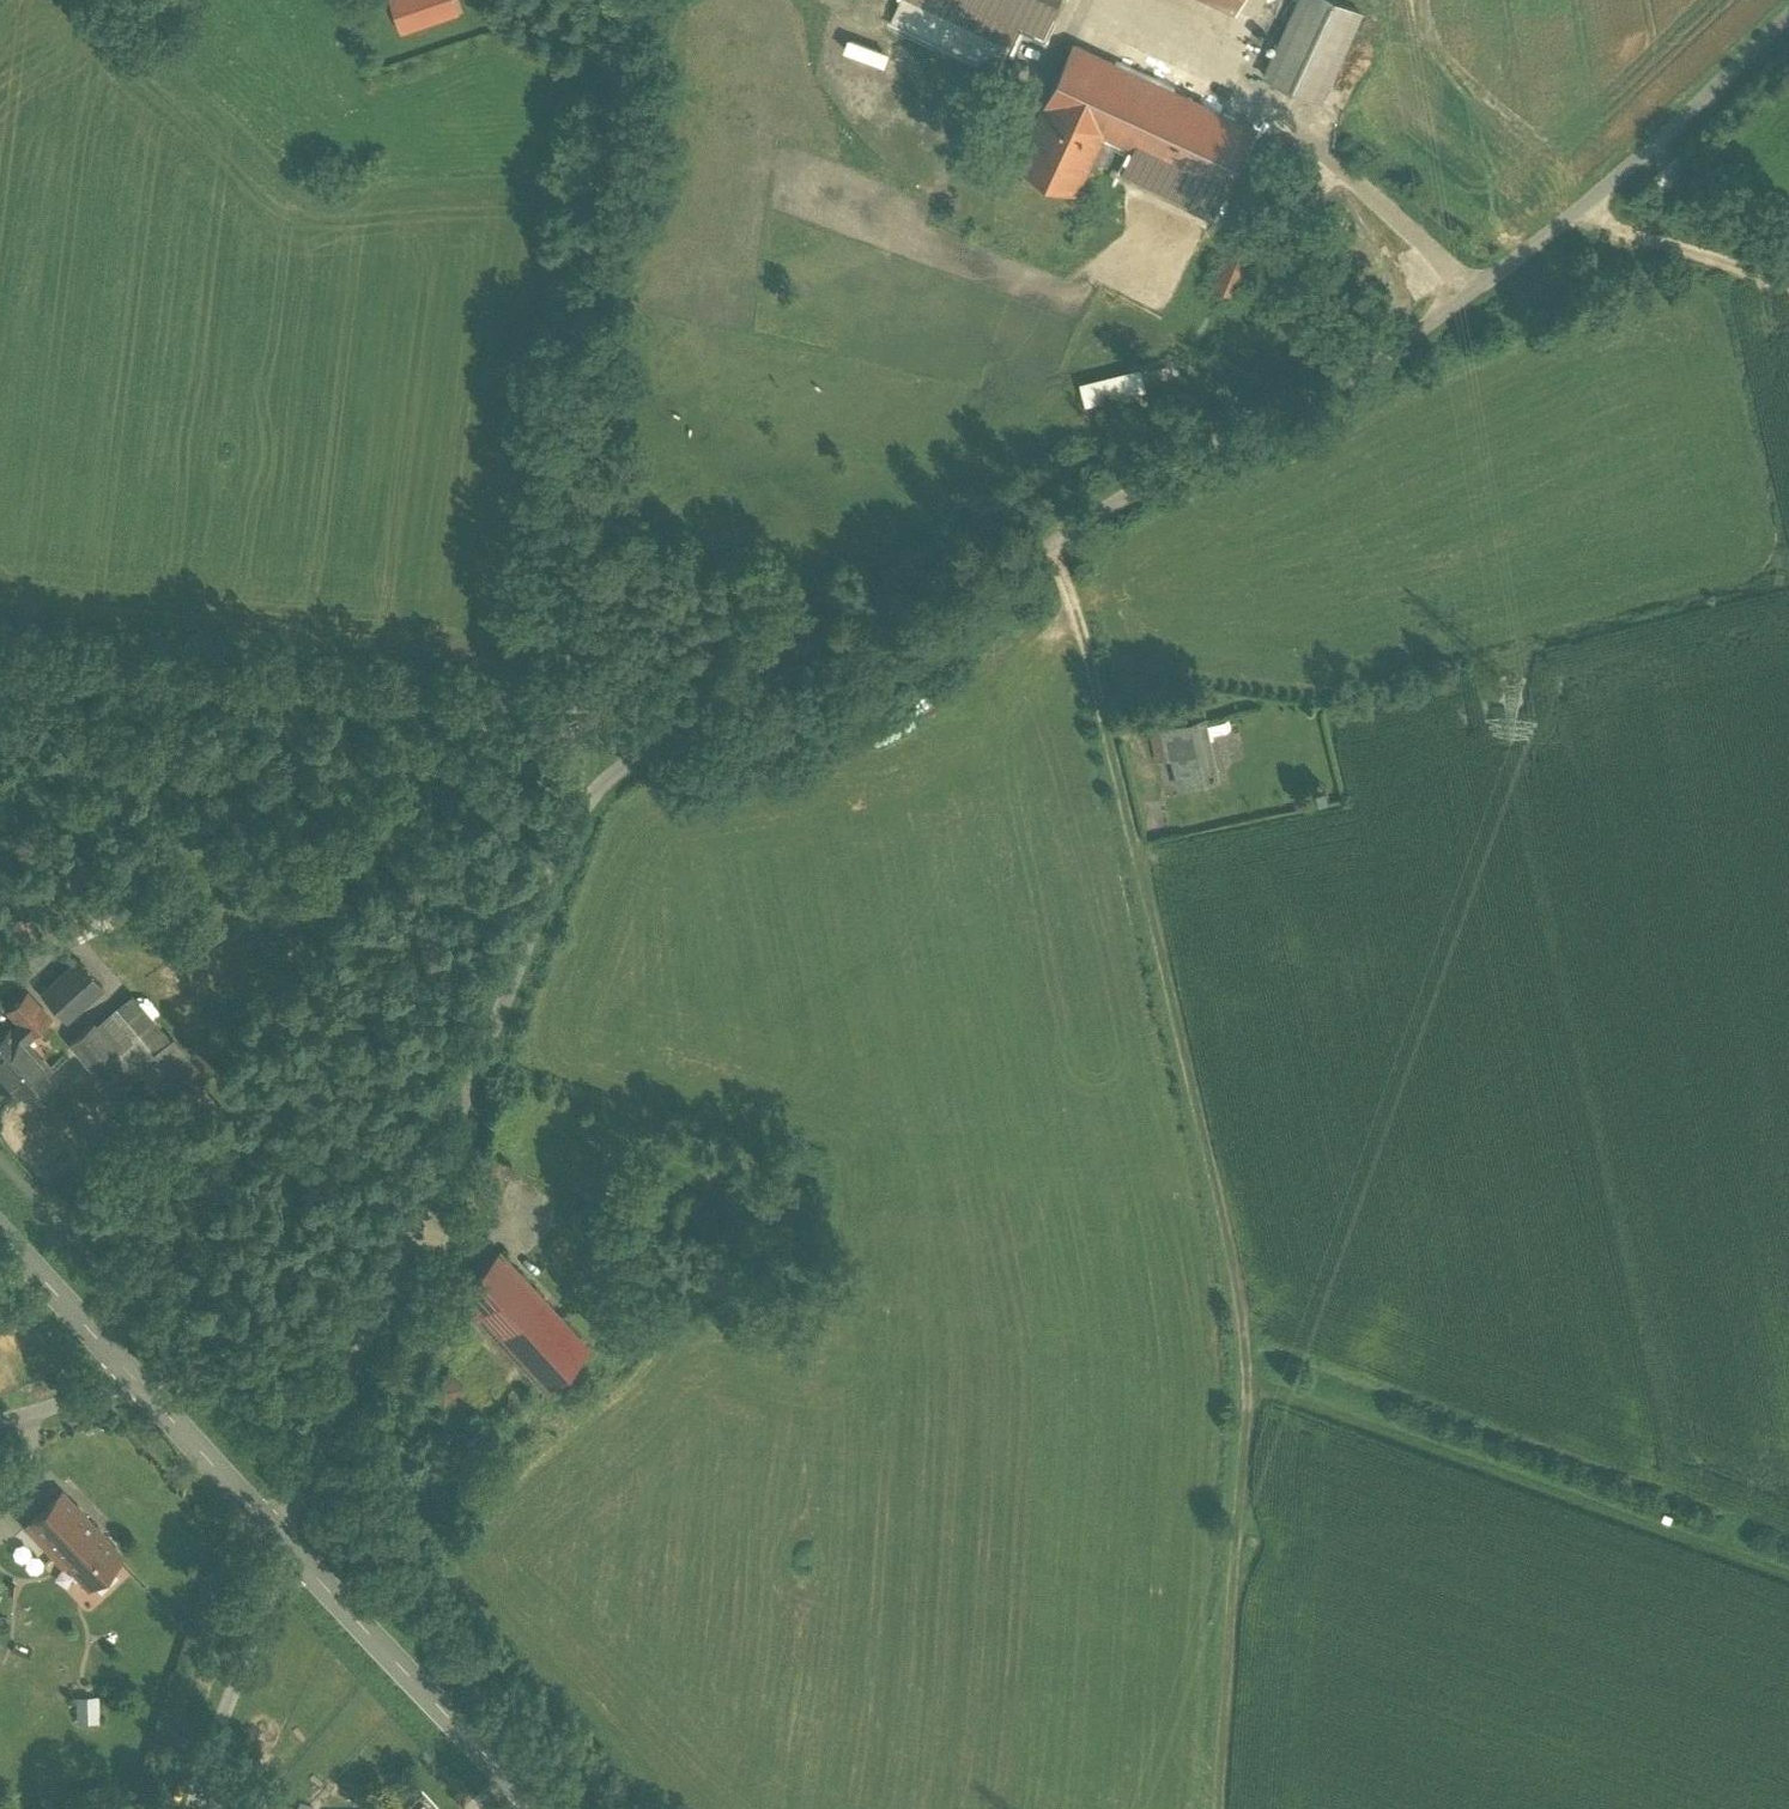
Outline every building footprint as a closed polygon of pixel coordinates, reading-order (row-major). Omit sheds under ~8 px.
[(461,16),(456,0),(393,0),(405,34),(461,16)] [(909,0),(1022,48),(1042,0),(910,0),(909,0)] [(1236,21),(1245,0),(1187,0),(1236,21)] [(1329,0),(1303,0),(1268,74),(1328,102),(1367,18),(1329,0)] [(1256,134),(1078,51),(1022,171),(1082,198),(1107,143),(1137,157),(1127,178),(1216,220),(1256,134)] [(1209,722),(1154,733),(1162,768),(1174,765),(1181,792),(1223,784),(1209,722)] [(72,961),(0,1029),(0,1074),(23,1098),(71,1052),(134,1118),(205,1051),(140,983),(115,1006),(72,961)] [(595,1344),(492,1250),(450,1295),(552,1389),(595,1344)] [(140,1581),(60,1490),(11,1533),(91,1624),(140,1581)] [(100,1698),(80,1698),(79,1730),(100,1730),(100,1698)]
